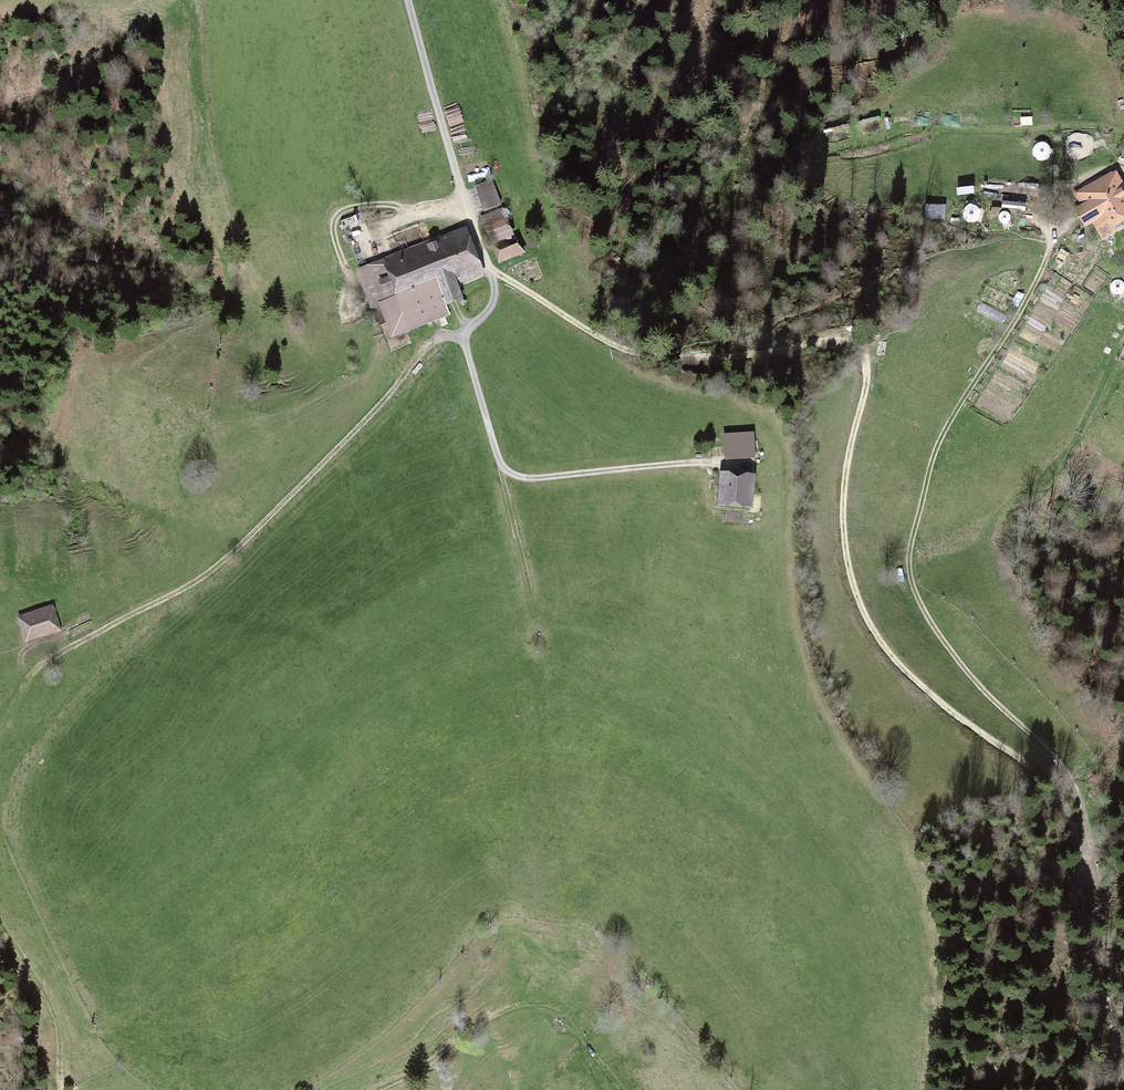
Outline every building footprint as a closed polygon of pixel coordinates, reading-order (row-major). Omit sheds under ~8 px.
[(1105,231),(1123,220),(1123,200),(1110,175),(1078,193),(1085,205),(1081,207),(1090,222),(1097,218),(1105,231)] [(485,211),(502,205),(493,180),(476,186),(485,211)] [(945,221),(945,207),(926,207),(925,220),(945,221)] [(482,217),(492,241),(510,233),(505,221),(508,219),(504,208),(482,217)] [(964,213),(967,225),(977,223),(974,211),(964,213)] [(359,269),(374,306),(380,304),(393,338),(449,317),(445,307),(462,301),(453,278),(474,270),(462,238),(442,246),(439,238),(359,269)] [(501,260),(523,251),(518,238),(496,247),(501,260)] [(755,432),(723,434),(725,459),(756,457),(755,432)] [(719,490),(722,490),(720,503),(747,507),(751,481),(721,477),(719,490)] [(58,628),(52,610),(23,620),(29,638),(58,628)]
